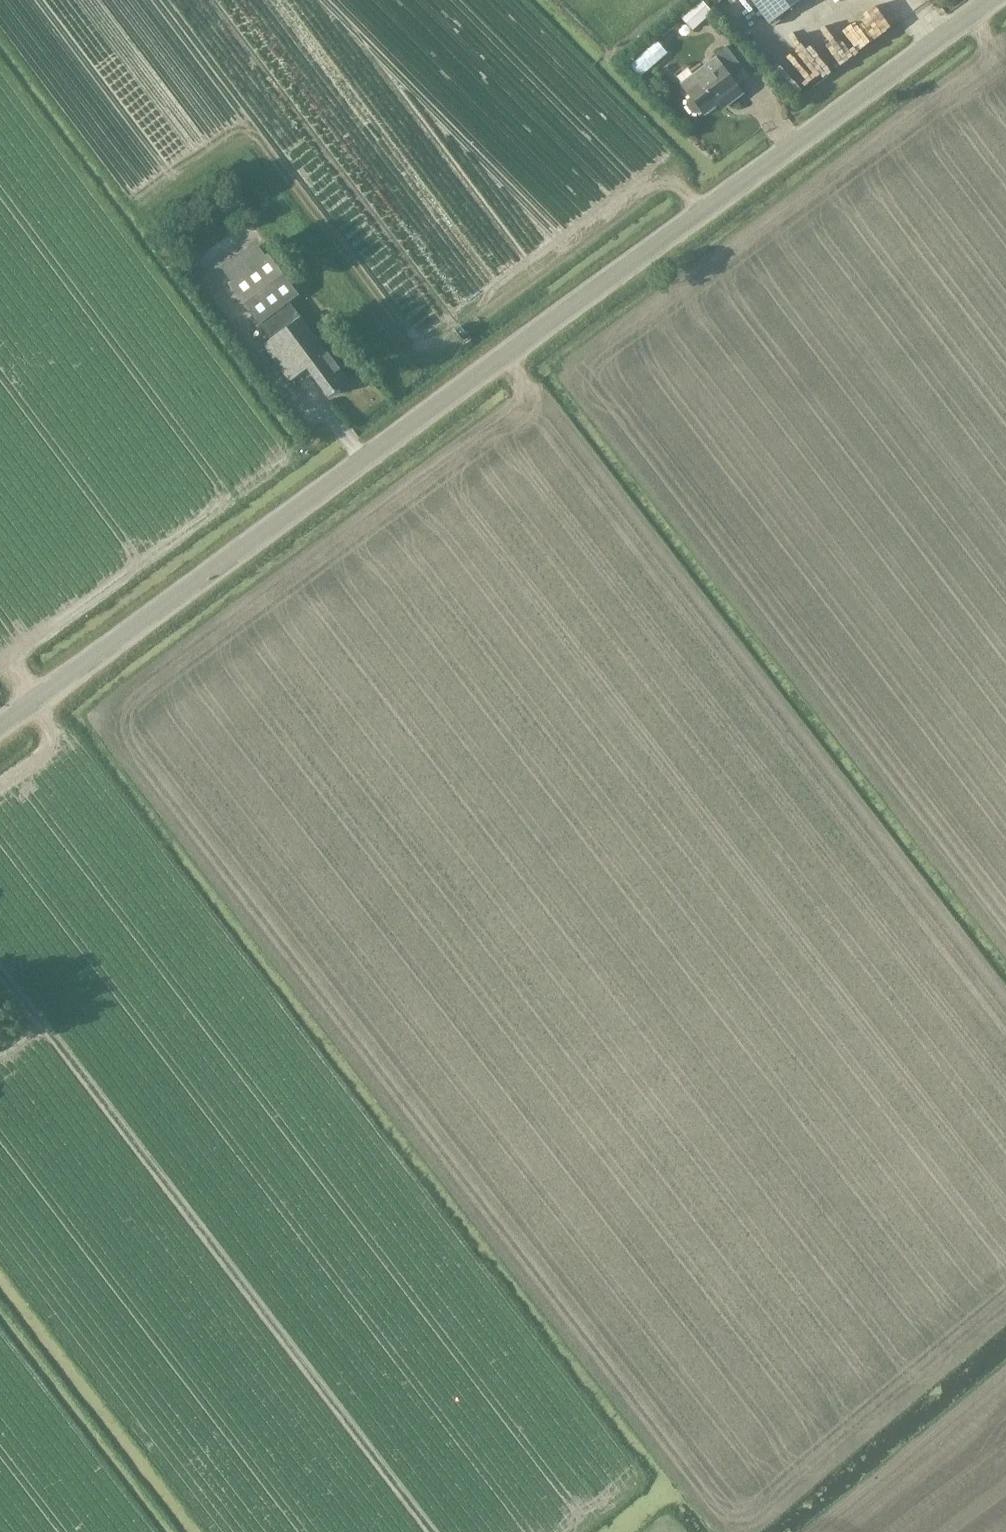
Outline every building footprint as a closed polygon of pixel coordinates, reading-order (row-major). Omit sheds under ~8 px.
[(678,16),(691,30),(711,12),(700,0),(696,0),(678,16)] [(768,23),(798,0),(750,0),(768,23)] [(657,40),(627,64),(639,78),(666,53),(657,40)] [(711,56),(712,59),(680,84),(690,98),(687,101),(686,105),(692,112),(696,113),(700,110),(702,113),(723,97),(727,103),(741,93),(729,76),(742,68),(724,45),(711,56)] [(288,382),(305,369),(326,397),(348,381),(299,316),(288,301),(297,294),(267,253),(264,255),(255,242),(220,268),(229,281),(227,283),(269,339),(261,345),(288,382)]
